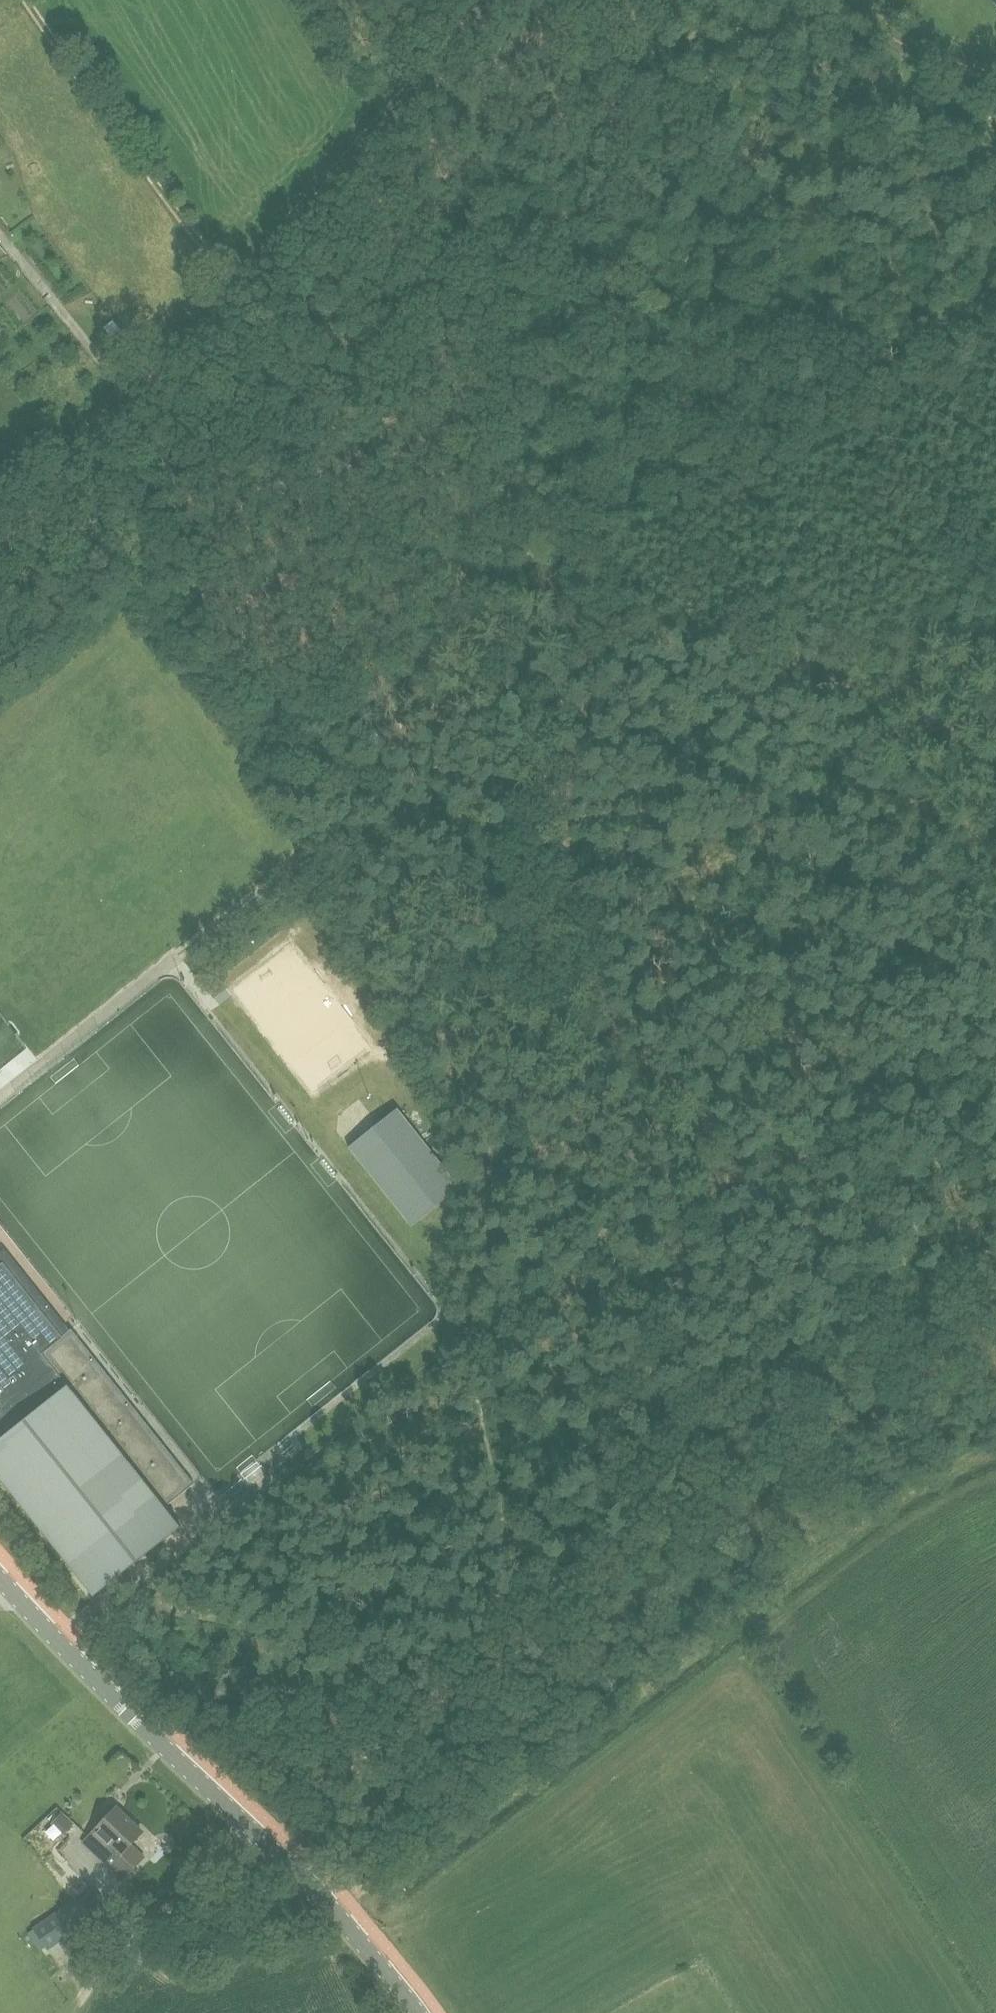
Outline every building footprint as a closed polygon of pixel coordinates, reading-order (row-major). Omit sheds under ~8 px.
[(398,1108),(349,1147),(411,1226),(460,1187),(398,1108)] [(93,1596),(178,1527),(163,1508),(192,1485),(68,1330),(59,1338),(0,1265),(0,1481),(93,1596)] [(116,1806),(83,1840),(123,1878),(143,1856),(142,1855),(142,1856),(130,1844),(142,1831),(116,1806)] [(32,1928),(47,1951),(91,1922),(75,1899),(32,1928)]
